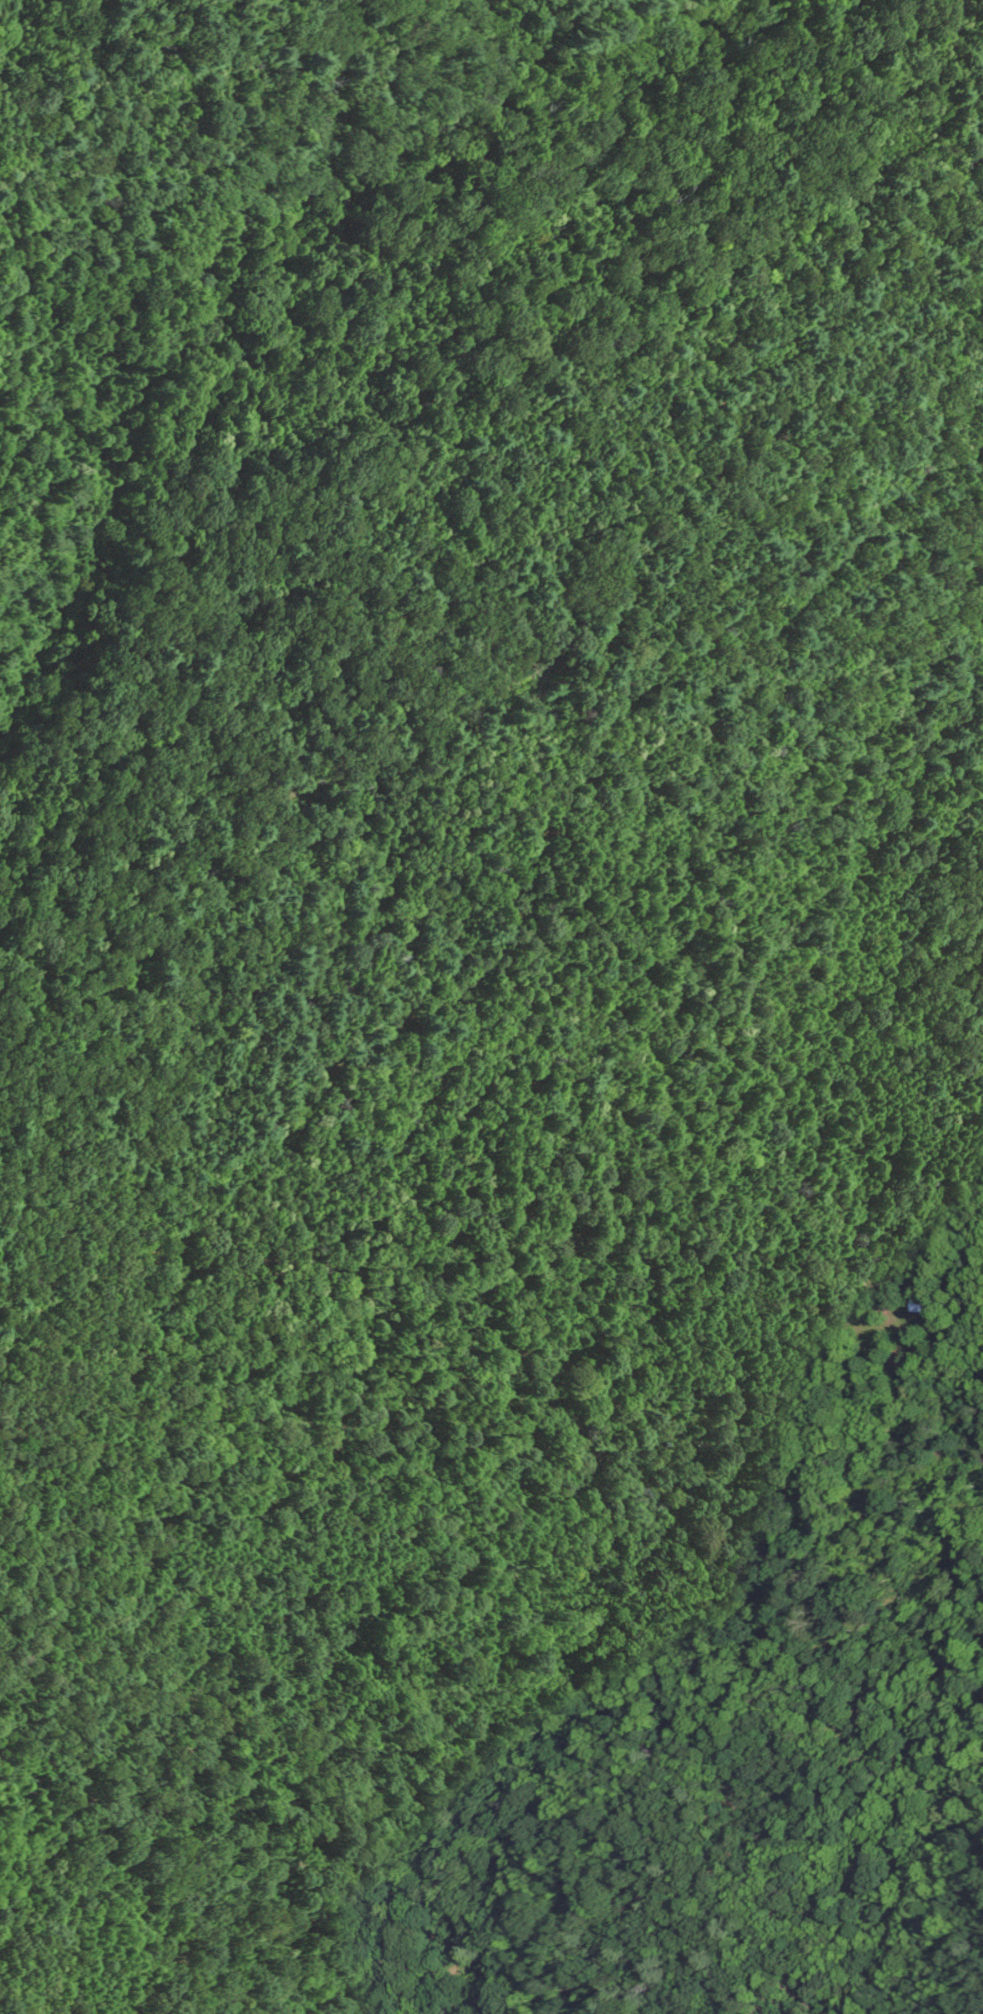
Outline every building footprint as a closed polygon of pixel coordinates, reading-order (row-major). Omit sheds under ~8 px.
[(924,1294),(911,1294),(911,1314),(924,1314),(924,1294)]
